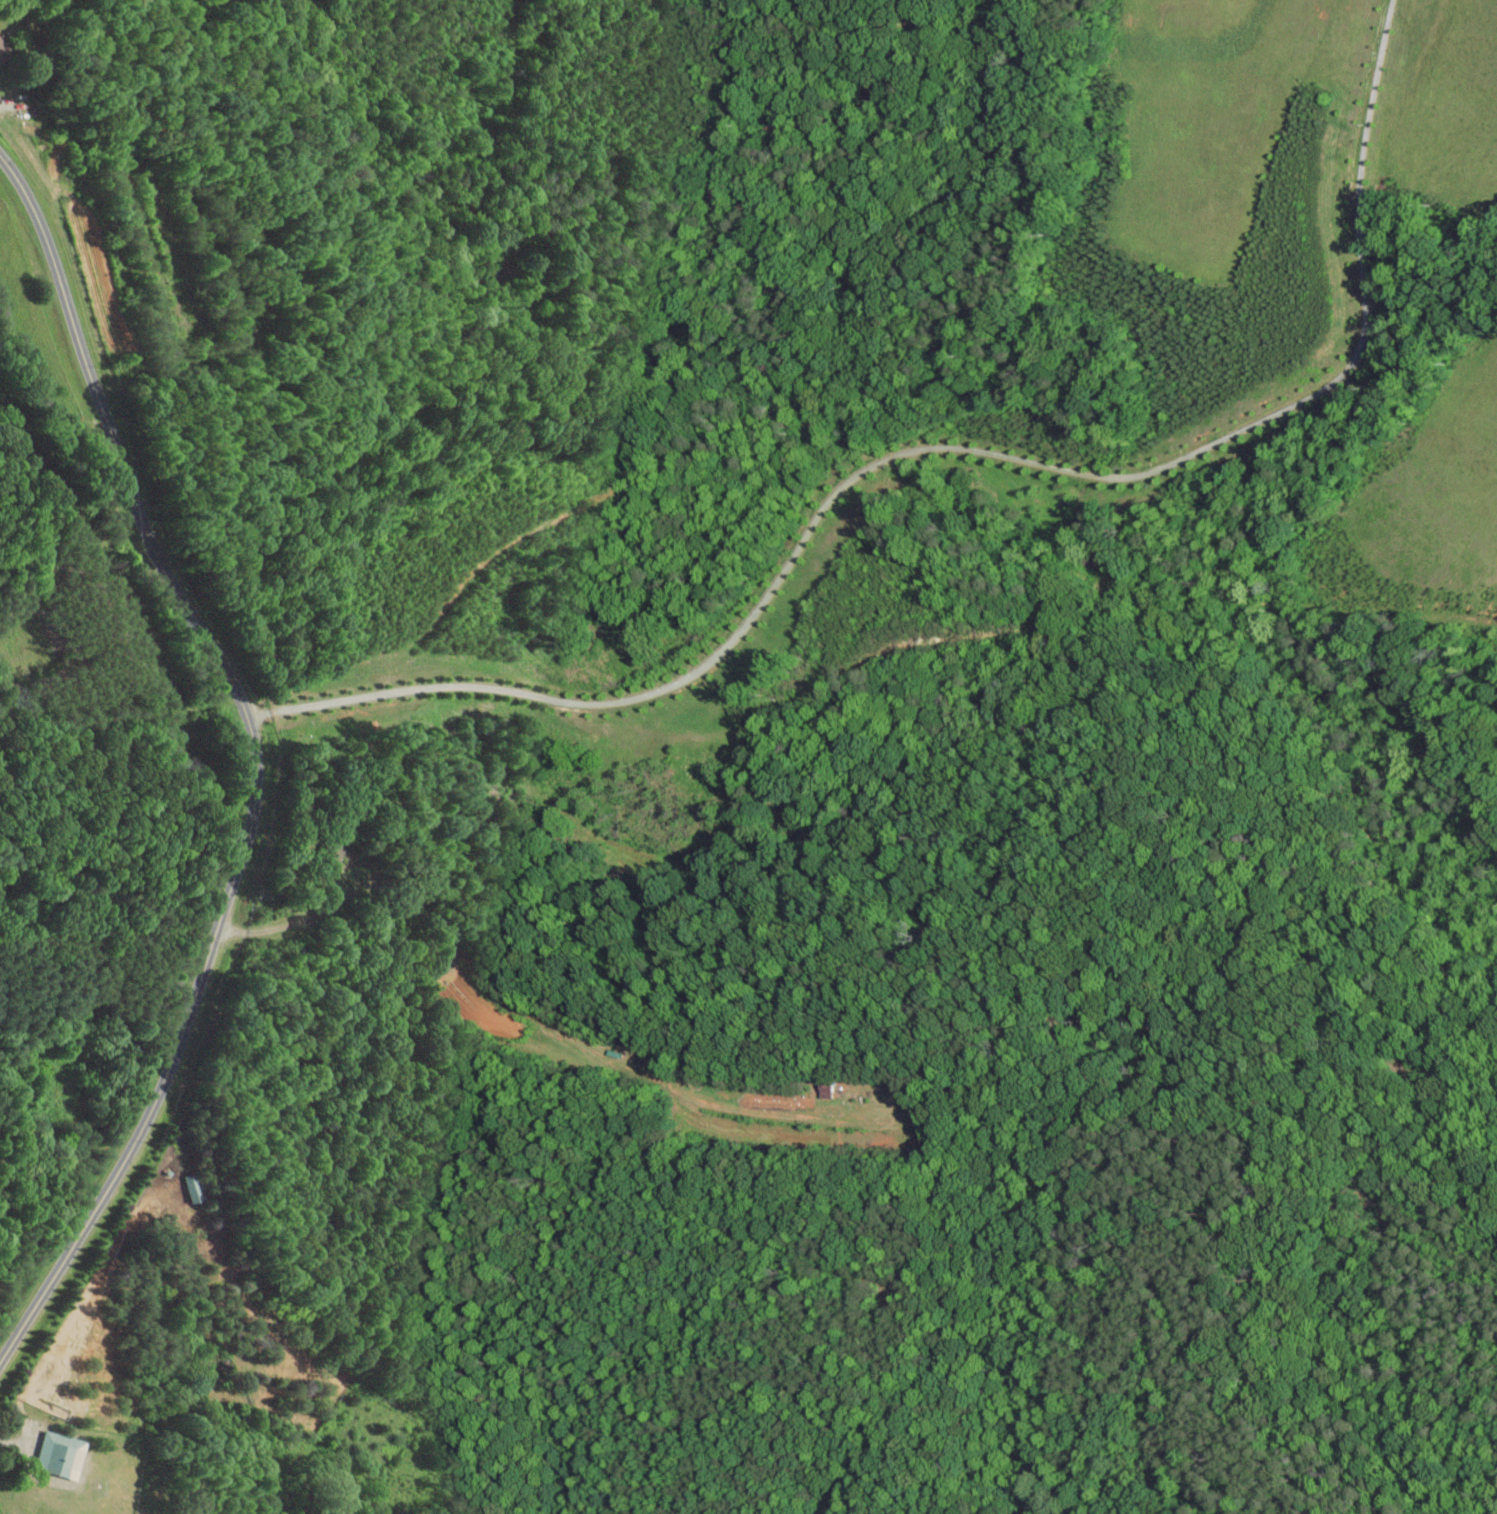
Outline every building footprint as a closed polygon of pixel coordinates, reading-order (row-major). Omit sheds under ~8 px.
[(4,65),(10,57),(19,55),(22,50),(36,46),(40,41),(38,35),(27,26),(22,27),(20,23),(11,15),(1,18),(4,29),(0,26),(0,61),(4,65)] [(185,1175),(190,1203),(203,1201),(198,1173),(185,1175)] [(38,1471),(81,1479),(88,1440),(46,1432),(38,1471)]
